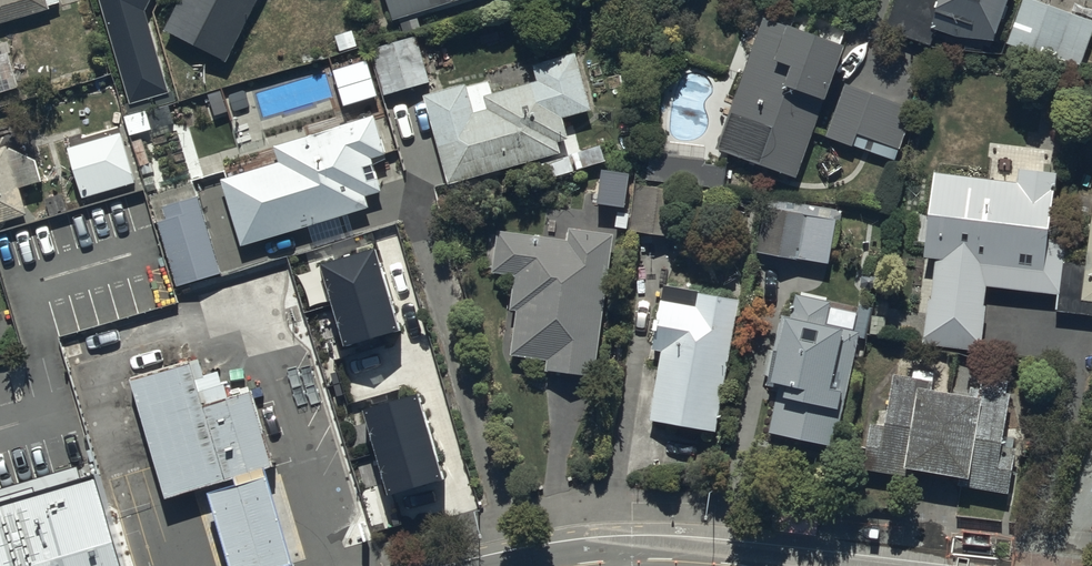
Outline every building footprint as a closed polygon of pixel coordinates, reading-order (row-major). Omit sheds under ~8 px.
[(49,9),(48,6),(61,2),(60,0),(0,0),(0,23),(49,9)] [(164,29),(227,61),(257,0),(179,0),(164,29)] [(455,0),(386,0),(392,20),(455,0)] [(1006,0),(939,0),(930,25),(955,36),(993,39),(1006,0)] [(1039,0),(1022,0),(1006,42),(1079,69),(1091,35),(1091,20),(1039,0)] [(846,45),(764,16),(717,147),(798,176),(814,131),(852,145),(857,133),(898,148),(931,58),(851,30),(846,45)] [(415,32),(371,45),(386,94),(430,81),(415,32)] [(16,88),(4,44),(0,45),(0,92),(16,88)] [(423,94),(447,183),(561,153),(557,141),(568,138),(562,116),(592,109),(577,52),(532,64),(537,80),(491,93),(488,79),(464,85),(463,83),(423,94)] [(220,179),(240,245),(368,207),(365,195),(380,190),(370,158),(385,154),(373,114),(274,144),(279,161),(220,179)] [(119,131),(66,148),(82,197),(135,181),(119,131)] [(30,139),(0,147),(0,221),(27,213),(19,187),(42,181),(30,139)] [(583,149),(540,163),(546,179),(588,166),(583,149)] [(652,153),(649,177),(722,186),(724,167),(701,164),(702,159),(652,153)] [(1060,295),(1064,261),(1067,240),(1049,238),(1056,171),(1019,167),(1017,181),(933,172),(924,257),(932,257),(923,343),(981,349),(988,287),(1056,294),(1060,295)] [(600,175),(599,202),(617,203),(616,223),(629,224),(630,205),(632,205),(634,177),(600,175)] [(675,188),(636,183),(631,230),(670,234),(675,188)] [(221,272),(196,196),(163,207),(167,218),(155,222),(176,286),(221,272)] [(839,209),(767,196),(757,251),(829,265),(839,209)] [(1056,294),(1055,311),(1091,315),(1091,206),(1086,263),(1064,261),(1060,295),(1056,294)] [(598,374),(611,233),(570,229),(569,239),(498,232),(494,272),(514,274),(511,309),(516,309),(512,356),(547,359),(546,369),(598,374)] [(662,285),(660,299),(658,298),(651,348),(660,349),(649,421),(717,431),(736,299),(697,293),(698,290),(662,285)] [(837,444),(858,337),(866,339),(872,307),(858,304),(853,329),(826,324),(831,300),(796,293),(792,316),(781,314),(772,361),(766,360),(763,374),(769,375),(768,382),(778,384),(769,431),(837,444)] [(226,480),(203,404),(190,360),(130,378),(165,498),(226,480)] [(902,474),(904,465),(967,476),(966,485),(1011,493),(1018,446),(1002,443),(1010,393),(979,388),(978,395),(932,387),(935,371),(913,367),(911,376),(894,373),(885,424),(872,422),(864,468),(902,474)] [(252,389),(203,404),(226,480),(234,477),(236,485),(210,493),(231,565),(279,565),(293,562),(265,468),(275,465),(252,389)] [(0,499),(0,565),(129,565),(101,469),(0,499)]
